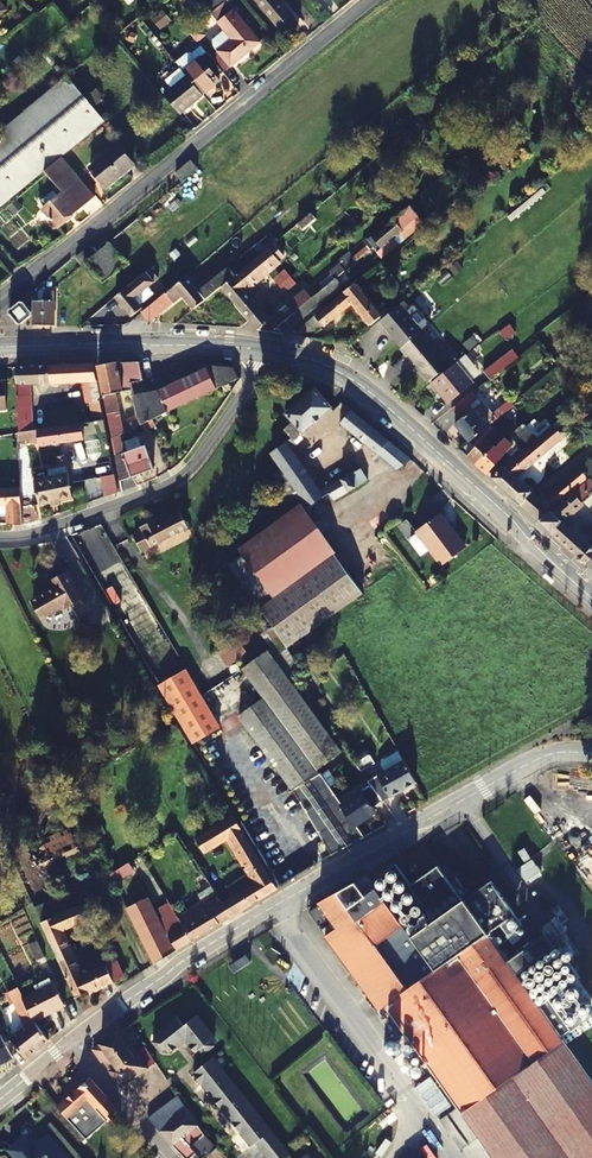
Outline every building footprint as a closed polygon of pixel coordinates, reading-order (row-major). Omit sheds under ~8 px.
[(103,9),(117,0),(97,0),(103,9)] [(278,27),(292,15),(280,0),(257,0),(278,27)] [(215,46),(219,52),(231,67),(260,43),(227,2),(213,14),(227,31),(216,40),(215,46)] [(161,13),(153,19),(161,29),(169,23),(161,13)] [(188,28),(198,41),(206,35),(195,22),(188,28)] [(231,67),(219,52),(210,58),(223,73),(231,67)] [(211,87),(209,84),(223,73),(210,58),(207,53),(187,70),(184,71),(188,76),(203,94),(211,87)] [(9,201),(16,196),(105,121),(94,108),(87,99),(67,76),(0,131),(0,208),(9,201)] [(164,95),(181,115),(204,95),(203,94),(188,76),(164,95)] [(87,99),(94,108),(103,100),(96,92),(87,99)] [(403,136),(423,120),(416,112),(396,129),(403,136)] [(403,136),(408,142),(428,125),(423,120),(403,136)] [(118,144),(90,167),(107,187),(134,165),(118,144)] [(42,209),(58,228),(95,197),(63,158),(44,173),(62,193),(42,209)] [(192,160),(176,173),(184,182),(199,169),(192,160)] [(15,197),(10,201),(15,207),(20,204),(15,197)] [(374,247),(380,255),(383,258),(426,223),(424,219),(412,206),(373,238),(372,237),(368,240),(374,247)] [(304,232),(318,220),(311,213),(297,224),(304,232)] [(295,235),(285,242),(292,249),(301,242),(295,235)] [(368,240),(367,239),(348,255),(341,260),(343,262),(331,272),(333,275),(322,284),(325,288),(336,279),(374,247),(368,240)] [(95,269),(117,251),(110,243),(96,255),(88,261),(95,269)] [(260,255),(222,287),(258,330),(271,319),(246,290),(285,258),(273,245),(269,248),(260,255)] [(154,303),(142,313),(150,323),(182,295),(194,309),(222,287),(260,255),(253,247),(229,267),(230,269),(201,292),(187,275),(169,291),(154,303)] [(84,251),(77,257),(84,265),(88,261),(96,255),(90,248),(85,252),(84,251)] [(102,278),(124,260),(117,251),(95,269),(102,278)] [(102,278),(105,281),(127,263),(124,260),(102,278)] [(150,277),(154,273),(150,269),(116,297),(133,317),(143,308),(135,298),(155,282),(150,277)] [(285,269),(272,279),(284,295),(297,285),(285,269)] [(325,288),(312,299),(272,332),(284,334),(342,286),(336,279),(325,288)] [(45,281),(30,294),(34,299),(34,324),(54,324),(54,290),(47,290),(46,286),(48,284),(45,281)] [(375,309),(355,284),(292,335),(309,338),(323,326),(324,326),(352,303),(371,325),(388,311),(382,303),(375,309)] [(272,332),(312,299),(305,290),(271,319),(258,330),(272,332)] [(19,323),(21,324),(30,317),(32,315),(32,312),(24,302),(21,301),(11,310),(10,313),(19,323)] [(451,365),(424,331),(403,349),(409,356),(410,355),(431,381),(451,365)] [(491,379),(510,364),(504,358),(486,372),(491,379)] [(119,361),(98,365),(112,438),(120,435),(124,433),(116,393),(132,389),(131,382),(143,380),(139,361),(119,361)] [(471,373),(469,375),(458,362),(432,383),(449,403),(475,382),(473,379),(475,377),(471,373)] [(16,367),(19,432),(19,440),(33,439),(31,384),(84,381),(87,403),(101,401),(94,363),(16,367)] [(137,415),(126,420),(130,430),(142,424),(152,419),(239,378),(235,368),(209,366),(157,391),(134,395),(137,415)] [(315,388),(285,414),(293,422),(284,430),(295,441),(332,407),(315,388)] [(574,388),(570,391),(576,398),(580,396),(574,388)] [(455,425),(470,443),(482,433),(514,407),(511,403),(506,408),(504,405),(494,414),(483,402),(474,409),(471,406),(478,400),(473,393),(452,409),(461,420),(455,425)] [(411,460),(351,411),(341,423),(397,470),(411,460)] [(145,431),(156,425),(152,419),(142,424),(145,431)] [(571,433),(560,420),(492,477),(539,521),(590,479),(591,477),(591,460),(591,459),(541,500),(517,478),(571,433)] [(525,423),(516,431),(527,444),(543,430),(535,421),(528,426),(525,423)] [(79,441),(84,440),(82,423),(38,430),(39,446),(79,441)] [(495,428),(485,436),(482,433),(470,443),(462,449),(478,464),(494,446),(495,448),(505,438),(495,428)] [(146,445),(123,453),(120,435),(112,438),(120,481),(154,469),(146,445)] [(511,443),(505,438),(495,448),(494,446),(478,464),(488,474),(507,452),(511,456),(520,447),(514,441),(511,443)] [(295,510),(298,514),(243,554),(274,596),(258,607),(268,621),(272,627),(286,649),(363,594),(334,552),(303,510),(308,507),(308,508),(329,493),(334,500),(367,479),(362,469),(321,493),(287,443),(271,453),(282,469),(278,471),(301,505),(295,510)] [(57,458),(58,465),(67,464),(65,457),(57,458)] [(39,505),(74,498),(70,483),(67,466),(49,470),(50,477),(34,480),(39,505)] [(301,505),(278,471),(268,478),(277,492),(281,489),(295,510),(301,505)] [(118,494),(115,475),(103,477),(106,497),(114,496),(118,494)] [(590,479),(539,521),(591,570),(591,548),(569,527),(575,521),(569,515),(591,497),(591,496),(591,494),(591,493),(591,482),(590,479)] [(23,525),(21,488),(0,490),(0,513),(7,512),(7,524),(23,525)] [(142,531),(134,535),(142,549),(186,528),(187,531),(191,529),(187,521),(185,522),(183,519),(182,520),(179,514),(157,524),(155,520),(140,527),(142,531)] [(441,514),(417,532),(419,534),(412,538),(412,543),(422,556),(431,550),(443,566),(466,549),(448,526),(449,525),(441,514)] [(520,557),(526,564),(530,559),(523,553),(520,557)] [(274,596),(243,554),(229,564),(258,607),(274,596)] [(56,588),(33,601),(42,616),(64,603),(66,607),(82,597),(68,574),(53,583),(56,588)] [(271,648),(243,668),(264,697),(289,679),(292,676),(301,670),(286,649),(272,627),(261,633),(271,648)] [(247,652),(237,639),(218,653),(228,666),(247,652)] [(221,727),(186,669),(159,686),(194,743),(221,727)] [(342,751),(289,679),(264,697),(317,769),(342,751)] [(293,789),(333,855),(365,837),(357,825),(342,805),(317,769),(264,697),(240,715),(293,789)] [(371,784),(383,801),(417,782),(404,761),(399,752),(384,760),(383,764),(386,771),(368,781),(371,784)] [(376,764),(376,762),(370,754),(355,763),(361,771),(376,764)] [(383,801),(371,784),(342,805),(357,825),(377,810),(374,806),(383,801)] [(590,818),(580,804),(575,807),(557,784),(534,802),(551,825),(561,818),(564,822),(563,827),(565,831),(572,832),(574,834),(581,833),(584,831),(580,826),(590,818)] [(227,805),(223,799),(208,807),(213,813),(227,805)] [(223,903),(231,917),(256,902),(278,888),(234,817),(196,839),(204,852),(229,837),(256,882),(252,885),(246,875),(227,886),(233,897),(223,903)] [(28,846),(40,873),(92,849),(80,822),(28,846)] [(571,866),(580,859),(562,836),(553,843),(571,866)] [(115,883),(134,871),(129,862),(111,874),(115,883)] [(370,882),(396,918),(435,970),(458,953),(422,901),(412,886),(397,865),(370,882)] [(412,886),(422,901),(458,953),(479,983),(507,961),(489,935),(465,901),(463,902),(439,868),(412,886)] [(196,879),(203,891),(212,886),(204,874),(196,879)] [(386,1005),(435,970),(370,882),(366,884),(362,878),(356,882),(320,901),(321,903),(309,912),(380,1009),(386,1005)] [(465,901),(489,935),(501,926),(509,936),(514,932),(507,922),(516,915),(492,882),(465,901)] [(37,908),(43,921),(41,923),(74,998),(125,977),(118,960),(84,975),(64,930),(97,915),(91,900),(70,910),(64,895),(37,908)] [(174,910),(169,903),(159,909),(164,918),(160,920),(148,899),(127,908),(155,964),(192,941),(174,910)] [(213,928),(231,917),(223,903),(212,910),(206,900),(186,912),(182,905),(174,910),(192,941),(213,928)] [(545,937),(509,963),(518,976),(554,949),(545,937)] [(38,938),(29,941),(36,959),(45,956),(38,938)] [(281,957),(271,945),(264,950),(274,963),(281,957)] [(435,970),(386,1005),(462,1113),(494,1157),(591,1157),(591,1143),(536,1062),(516,1035),(479,983),(458,953),(435,970)] [(246,955),(229,967),(233,974),(250,962),(246,955)] [(509,963),(507,961),(479,983),(516,1035),(545,1013),(540,1007),(518,976),(509,963)] [(36,986),(38,991),(24,998),(23,999),(34,1021),(65,1005),(54,983),(53,984),(50,978),(36,986)] [(38,1048),(49,1040),(34,1021),(23,999),(24,998),(16,980),(6,985),(26,1025),(10,1038),(21,1053),(26,1058),(38,1048)] [(579,988),(575,987),(572,988),(571,989),(569,992),(568,994),(569,996),(570,999),(571,1000),(574,1001),(578,1001),(579,1000),(582,997),(582,994),(582,992),(580,989),(579,988)] [(564,997),(562,997),(561,997),(558,999),(557,1000),(555,1003),(556,1005),(557,1008),(558,1009),(562,1010),(563,1010),(566,1009),(569,1007),(569,1003),(568,1000),(567,999),(564,997)] [(545,1013),(562,1038),(572,1031),(550,1000),(540,1007),(545,1013)] [(586,1002),(584,1002),(581,1004),(580,1005),(579,1009),(579,1010),(581,1013),(582,1015),(585,1016),(588,1015),(591,1013),(591,1012),(591,1006),(591,1005),(591,1004),(588,1002),(586,1002)] [(575,1012),(573,1011),(571,1012),(568,1013),(566,1016),(566,1018),(567,1021),(569,1024),(570,1025),(574,1025),(575,1025),(578,1023),(579,1021),(580,1018),(579,1016),(578,1013),(575,1012)] [(545,1013),(516,1035),(536,1062),(591,1143),(591,1080),(562,1038),(545,1013)] [(177,1016),(155,1034),(158,1038),(153,1042),(162,1052),(166,1049),(170,1053),(178,1047),(177,1046),(184,1040),(188,1046),(190,1045),(196,1053),(201,1050),(204,1054),(215,1046),(211,1041),(216,1038),(198,1015),(188,1023),(185,1026),(177,1016)] [(127,1043),(130,1040),(123,1029),(112,1037),(93,1050),(102,1063),(104,1062),(112,1074),(121,1087),(156,1062),(145,1046),(134,1053),(127,1043)] [(0,1035),(0,1064),(13,1057),(1,1035),(0,1035)] [(214,1058),(194,1074),(202,1084),(204,1083),(214,1097),(213,1098),(221,1109),(223,1108),(233,1121),(232,1122),(240,1133),(242,1132),(253,1146),(256,1144),(263,1152),(268,1157),(289,1157),(291,1156),(284,1148),(278,1140),(271,1132),(252,1107),(233,1082),(214,1058)] [(118,1108),(90,1078),(78,1089),(80,1090),(108,1121),(110,1124),(116,1119),(116,1118),(121,1113),(117,1108),(118,1108)] [(108,1121),(80,1090),(59,1109),(87,1140),(108,1121)] [(199,1125),(179,1095),(148,1118),(172,1145),(199,1125)] [(199,1125),(172,1145),(184,1157),(190,1157),(195,1153),(198,1156),(205,1151),(209,1155),(216,1148),(204,1135),(199,1125)] [(27,1139),(11,1152),(16,1157),(68,1157),(50,1138),(41,1145),(42,1146),(37,1151),(27,1139)] [(420,1153),(422,1157),(444,1157),(440,1146),(420,1153)]
